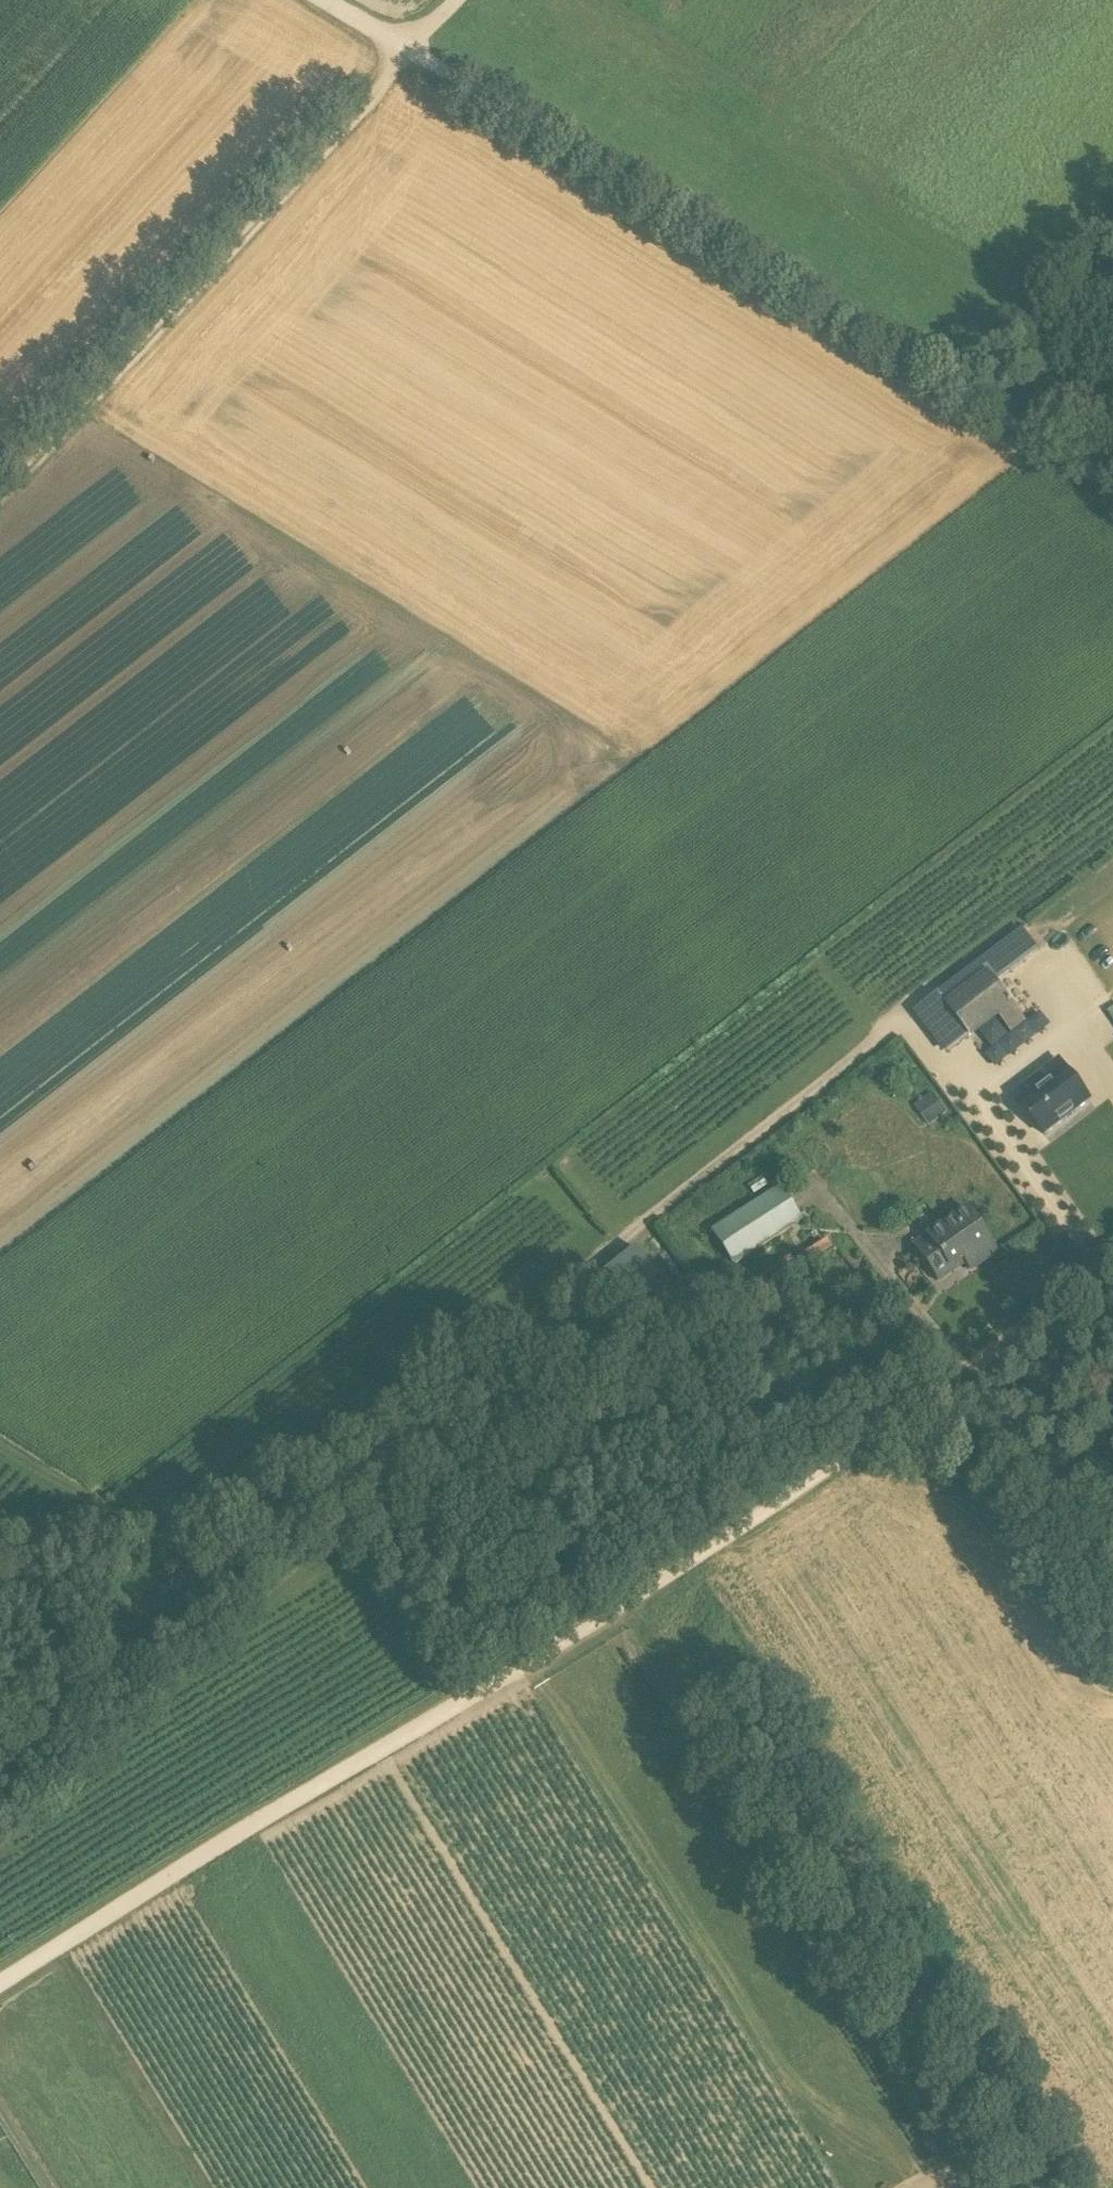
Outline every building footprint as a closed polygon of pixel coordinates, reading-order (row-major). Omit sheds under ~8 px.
[(1027,1021),(991,975),(948,1008),(957,1019),(970,1037),(999,1016),(1012,1033),(1027,1021)] [(1053,1074),(1033,1089),(1038,1094),(1023,1106),(1046,1136),(1092,1101),(1068,1071),(1057,1080),(1053,1074)] [(934,1094),(920,1104),(934,1123),(948,1113),(934,1094)] [(801,1220),(779,1187),(712,1231),(734,1264),(801,1220)] [(969,1210),(927,1238),(933,1248),(921,1257),(938,1282),(956,1269),(953,1264),(961,1258),(969,1270),(997,1251),(969,1210)] [(619,1308),(657,1273),(631,1245),(593,1280),(619,1308)]
